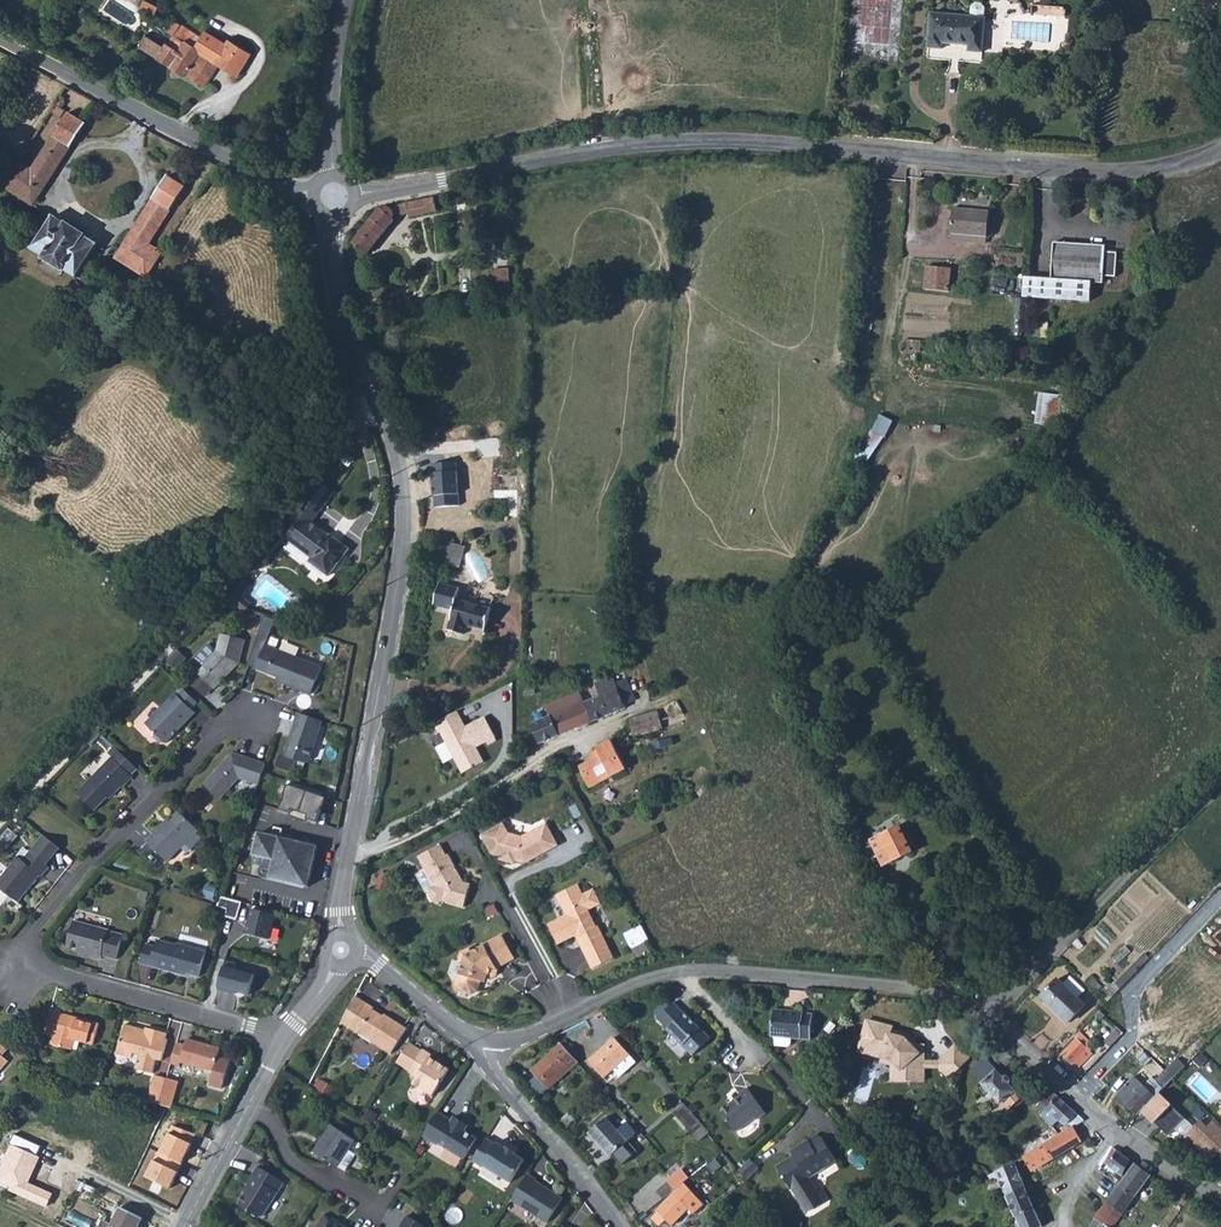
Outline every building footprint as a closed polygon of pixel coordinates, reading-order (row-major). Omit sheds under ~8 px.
[(155,14),(159,6),(147,0),(144,0),(141,7),(155,14)] [(983,53),(986,18),(984,17),(985,8),(981,4),(976,4),(971,7),(971,17),(931,13),(928,48),(942,49),(942,44),(969,46),(969,52),(983,53)] [(1066,17),(1067,8),(1032,5),(1031,14),(1066,17)] [(169,65),(185,76),(186,74),(205,86),(219,64),(238,75),(252,53),(229,39),(226,44),(205,30),(201,37),(173,18),(166,29),(174,35),(168,43),(167,42),(164,46),(147,35),(140,46),(169,64),(169,65)] [(62,109),(66,103),(59,98),(50,112),(61,119),(66,111),(62,109)] [(8,190),(33,206),(34,204),(86,124),(68,113),(32,170),(19,161),(3,186),(8,190)] [(116,258),(146,278),(162,252),(149,244),(185,187),(168,176),(117,257),(116,258)] [(367,255),(395,220),(392,218),(394,216),(409,213),(409,217),(437,211),(434,198),(384,209),(383,211),(381,209),(353,244),(367,255)] [(5,211),(10,203),(3,199),(0,202),(0,208),(5,211)] [(987,237),(990,212),(990,206),(954,202),(954,209),(951,233),(952,234),(987,237)] [(64,270),(76,277),(77,276),(86,262),(97,245),(97,244),(85,236),(86,235),(66,223),(66,224),(53,216),(52,218),(33,248),(32,249),(45,257),(44,259),(63,271),(64,270)] [(1,240),(16,249),(20,242),(21,241),(6,231),(1,240)] [(951,240),(986,243),(987,237),(952,234),(951,240)] [(1115,277),(1117,253),(1105,252),(1106,246),(1054,243),(1051,279),(1025,278),(1023,297),(1091,301),(1092,283),(1103,283),(1104,276),(1115,277)] [(949,292),(951,269),(927,267),(925,289),(949,292)] [(511,290),(509,269),(492,271),(494,291),(511,290)] [(1040,338),(1041,322),(1033,321),(1032,337),(1040,338)] [(1040,338),(1048,338),(1049,323),(1041,322),(1040,338)] [(918,351),(918,340),(905,340),(905,351),(918,351)] [(1056,437),(1062,396),(1040,393),(1036,424),(1042,424),(1041,434),(1056,437)] [(871,465),(895,420),(881,413),(858,458),(871,465)] [(457,461),(430,463),(433,507),(459,505),(457,461)] [(312,523),(334,492),(316,480),(290,517),(296,521),(294,523),(296,525),(287,538),(313,558),(310,562),(329,575),(349,549),(331,535),(329,536),(312,523)] [(517,517),(516,490),(494,491),(494,499),(508,499),(508,517),(517,517)] [(445,551),(454,554),(456,545),(447,542),(445,551)] [(453,559),(454,554),(445,551),(444,557),(453,559)] [(224,603),(247,610),(251,604),(240,595),(246,588),(239,583),(224,603)] [(486,630),(491,609),(457,600),(460,589),(440,584),(434,605),(453,610),(448,631),(464,635),(466,625),(486,630)] [(282,683),(311,694),(312,692),(317,693),(320,685),(316,683),(322,668),(265,646),(273,619),(263,615),(247,665),(284,680),(282,683)] [(214,688),(239,663),(245,640),(221,634),(217,651),(203,665),(205,666),(198,673),(199,674),(214,687),(214,688)] [(286,641),(283,649),(299,655),(302,647),(286,641)] [(192,682),(205,696),(214,687),(199,674),(192,682)] [(584,702),(593,722),(626,708),(624,704),(617,689),(618,689),(615,683),(613,677),(596,684),(600,696),(584,702)] [(617,689),(624,704),(634,700),(626,679),(615,683),(618,689),(617,689)] [(179,696),(176,693),(146,724),(156,733),(155,738),(160,742),(165,743),(166,743),(195,712),(192,709),(198,703),(185,690),(179,696)] [(630,720),(635,736),(661,729),(662,731),(688,721),(677,701),(664,707),(658,711),(630,720)] [(496,737),(485,717),(466,727),(457,711),(434,724),(439,733),(441,732),(455,759),(457,757),(465,772),(484,762),(477,747),(487,742),(489,745),(497,741),(495,738),(496,737)] [(287,757),(305,763),(309,761),(323,721),(298,713),(285,753),(287,757)] [(531,724),(539,744),(559,736),(550,717),(549,716),(531,724)] [(580,767),(586,782),(608,771),(611,776),(626,769),(611,740),(604,744),(596,748),(598,750),(600,756),(596,758),(593,760),(580,767)] [(596,758),(600,756),(598,750),(590,754),(593,760),(596,758)] [(77,793),(95,811),(113,792),(117,792),(121,787),(123,788),(133,777),(131,775),(138,769),(119,751),(113,757),(112,757),(77,793)] [(262,776),(266,765),(233,753),(205,784),(220,798),(239,778),(259,784),(262,776)] [(586,782),(589,788),(611,776),(608,771),(586,782)] [(325,796),(287,783),(280,807),(318,820),(325,796)] [(168,861),(198,830),(180,812),(164,829),(161,826),(147,841),(168,861)] [(558,845),(546,824),(522,837),(509,834),(503,824),(482,835),(492,853),(501,856),(500,860),(515,864),(516,861),(525,863),(558,845)] [(910,849),(917,845),(909,828),(904,830),(902,831),(900,828),(899,827),(872,840),(873,843),(865,848),(874,866),(882,862),(884,866),(912,852),(910,849)] [(308,887),(318,847),(259,833),(254,855),(255,855),(253,863),(262,866),(261,871),(261,873),(262,875),(264,876),(308,887)] [(19,902),(41,875),(42,876),(49,868),(47,866),(60,848),(43,835),(23,861),(18,857),(0,879),(0,887),(19,902)] [(1007,849),(1016,867),(1029,860),(1021,843),(1007,849)] [(464,882),(449,854),(446,855),(440,845),(418,856),(434,886),(430,888),(429,893),(433,902),(438,903),(442,901),(464,907),(471,884),(464,882)] [(600,904),(593,890),(583,895),(577,884),(557,894),(567,916),(549,925),(558,944),(571,937),(570,935),(576,932),(582,945),(602,935),(598,926),(596,927),(587,909),(600,904)] [(238,919),(242,901),(220,895),(217,905),(227,907),(225,915),(238,919)] [(276,910),(251,904),(244,933),(270,938),(276,910)] [(91,956),(101,959),(102,955),(117,959),(123,935),(109,931),(109,930),(74,920),(67,946),(78,949),(92,953),(91,956)] [(648,940),(641,926),(626,934),(632,948),(648,940)] [(515,958),(503,935),(472,952),(470,949),(462,953),(460,961),(464,963),(457,984),(460,990),(472,994),(477,991),(481,980),(487,977),(491,978),(497,974),(498,970),(497,967),(515,958)] [(582,945),(589,960),(609,950),(602,935),(582,945)] [(146,944),(140,963),(179,973),(180,971),(199,976),(206,951),(177,943),(176,945),(158,939),(156,947),(146,944)] [(634,948),(638,956),(651,950),(648,942),(634,948)] [(1125,946),(1113,957),(1119,963),(1131,952),(1125,946)] [(589,960),(593,969),(614,959),(609,950),(589,960)] [(1140,959),(1116,984),(1120,989),(1144,964),(1140,959)] [(226,960),(218,990),(235,994),(236,992),(250,995),(255,975),(235,969),(237,963),(226,960)] [(946,981),(960,983),(962,972),(947,970),(946,981)] [(1058,979),(1040,997),(1068,1023),(1085,1005),(1058,979)] [(350,1007),(359,1013),(365,1002),(355,996),(350,1007)] [(350,1007),(341,1023),(392,1054),(407,1029),(385,1014),(384,1016),(373,1010),(374,1008),(365,1002),(359,1013),(350,1007)] [(674,1003),(658,1018),(693,1055),(710,1038),(700,1028),(684,1012),(684,1013),(674,1003)] [(51,1044),(68,1048),(70,1038),(75,1039),(94,1045),(99,1024),(71,1016),(70,1019),(60,1016),(61,1010),(52,1008),(44,1034),(53,1037),(51,1044)] [(811,1039),(813,1015),(803,1014),(804,1013),(773,1010),(771,1036),(774,1036),(791,1038),(811,1039)] [(906,1083),(924,1083),(924,1069),(924,1065),(924,1045),(911,1046),(907,1041),(909,1037),(894,1031),(895,1029),(870,1019),(859,1049),(892,1061),(892,1071),(906,1071),(906,1083)] [(136,1068),(153,1073),(157,1059),(162,1061),(168,1039),(166,1038),(167,1033),(146,1027),(145,1032),(140,1031),(138,1027),(125,1024),(117,1054),(132,1058),(134,1053),(140,1054),(136,1068)] [(1115,1030),(1104,1041),(1111,1047),(1122,1036),(1115,1030)] [(1072,1064),(1077,1069),(1092,1054),(1089,1051),(1093,1048),(1089,1044),(1090,1043),(1079,1031),(1074,1037),(1075,1039),(1061,1054),(1072,1064)] [(791,1038),(774,1036),(773,1043),(775,1045),(788,1046),(791,1044),(791,1038)] [(223,1088),(230,1060),(218,1057),(221,1048),(187,1038),(185,1045),(177,1042),(171,1063),(180,1066),(181,1063),(214,1071),(210,1085),(223,1088)] [(613,1038),(589,1060),(604,1077),(621,1062),(629,1055),(613,1038)] [(1199,1038),(1166,1072),(1173,1079),(1205,1044),(1199,1038)] [(3,1056),(8,1049),(0,1042),(0,1054),(3,1056)] [(561,1044),(533,1071),(549,1088),(578,1062),(561,1044)] [(962,1070),(971,1060),(956,1047),(940,1064),(940,1069),(952,1079),(962,1070)] [(417,1078),(413,1084),(433,1096),(449,1069),(430,1057),(432,1055),(423,1049),(408,1072),(417,1078)] [(2,1069),(9,1061),(3,1056),(0,1054),(0,1068),(2,1069)] [(629,1055),(621,1062),(628,1070),(637,1062),(629,1055)] [(893,1083),(906,1083),(906,1071),(892,1071),(893,1083)] [(997,1071),(984,1083),(1002,1104),(1003,1103),(1009,1110),(1025,1096),(1018,1088),(1017,1089),(1010,1082),(1010,1079),(1008,1077),(1006,1077),(1004,1079),(997,1071)] [(1135,1077),(1117,1095),(1138,1115),(1139,1112),(1159,1092),(1173,1079),(1166,1072),(1156,1082),(1157,1083),(1150,1091),(1144,1085),(1135,1077)] [(149,1102),(160,1105),(167,1079),(156,1076),(149,1102)] [(1152,1077),(1144,1085),(1150,1091),(1157,1083),(1156,1082),(1152,1077)] [(160,1105),(171,1108),(178,1082),(167,1079),(160,1105)] [(730,1105),(721,1111),(736,1132),(756,1118),(757,1119),(766,1113),(747,1088),(739,1094),(741,1096),(729,1104),(730,1105)] [(79,1106),(84,1094),(72,1089),(68,1102),(79,1106)] [(1043,1113),(1058,1096),(1052,1091),(1037,1107),(1043,1113)] [(1184,1118),(1159,1092),(1139,1112),(1151,1124),(1153,1122),(1166,1135),(1184,1118)] [(1068,1124),(1077,1114),(1058,1096),(1043,1113),(1042,1114),(1052,1127),(1060,1119),(1064,1124),(1068,1124)] [(684,1104),(674,1113),(700,1141),(710,1132),(684,1104)] [(438,1112),(424,1136),(438,1144),(439,1143),(465,1159),(477,1138),(465,1131),(468,1126),(454,1117),(452,1121),(438,1112)] [(560,1121),(566,1129),(576,1120),(569,1113),(560,1121)] [(606,1117),(589,1132),(611,1157),(628,1142),(606,1117)] [(927,1122),(916,1117),(913,1132),(929,1142),(934,1130),(925,1126),(927,1122)] [(204,1136),(209,1123),(201,1120),(196,1134),(204,1136)] [(1213,1120),(1207,1127),(1198,1120),(1185,1136),(1216,1161),(1220,1155),(1220,1127),(1213,1120)] [(170,1124),(145,1176),(169,1188),(194,1135),(170,1124)] [(315,1152),(330,1162),(346,1172),(357,1155),(349,1150),(355,1140),(332,1125),(315,1152)] [(1050,1161),(1082,1141),(1074,1127),(1059,1136),(1042,1147),(1050,1161)] [(793,1156),(776,1167),(791,1190),(792,1189),(807,1212),(824,1201),(810,1178),(837,1160),(822,1137),(821,1138),(818,1134),(791,1151),(793,1156)] [(13,1135),(0,1164),(0,1186),(47,1206),(53,1193),(27,1182),(42,1147),(13,1135)] [(487,1138),(472,1161),(482,1168),(483,1166),(510,1183),(525,1160),(516,1154),(516,1153),(507,1147),(506,1148),(497,1142),(496,1144),(487,1138)] [(1032,1172),(1050,1161),(1042,1147),(1024,1158),(1032,1172)] [(1109,1155),(1105,1163),(1109,1166),(1125,1178),(1136,1164),(1131,1160),(1117,1151),(1113,1147),(1108,1155),(1109,1155)] [(750,1159),(739,1170),(738,1170),(747,1179),(758,1167),(750,1159)] [(1026,1188),(1015,1163),(996,1171),(996,1172),(989,1176),(992,1181),(998,1178),(1006,1196),(1007,1196),(1016,1218),(1016,1217),(1035,1209),(1026,1188)] [(1122,1183),(1107,1203),(1123,1214),(1151,1175),(1136,1164),(1125,1178),(1122,1183)] [(246,1192),(238,1205),(259,1217),(264,1216),(265,1213),(273,1219),(283,1204),(274,1199),(284,1183),(258,1166),(252,1176),(253,1177),(244,1191),(246,1192)] [(682,1169),(667,1181),(674,1190),(689,1178),(682,1169)] [(527,1175),(512,1200),(548,1222),(563,1198),(535,1181),(536,1180),(527,1175)] [(658,1211),(652,1218),(660,1226),(666,1220),(672,1226),(689,1208),(674,1192),(657,1211),(658,1211)] [(1096,1219),(1107,1226),(1113,1226),(1123,1214),(1107,1203),(1096,1219)] [(142,1218),(121,1207),(112,1225),(111,1226),(138,1226),(142,1218)] [(1017,1219),(1019,1222),(1021,1226),(1041,1226),(1043,1226),(1035,1209),(1016,1217),(1017,1219)] [(407,1216),(400,1226),(426,1226),(407,1216)] [(1089,1226),(1107,1226),(1096,1219),(1089,1226)]
